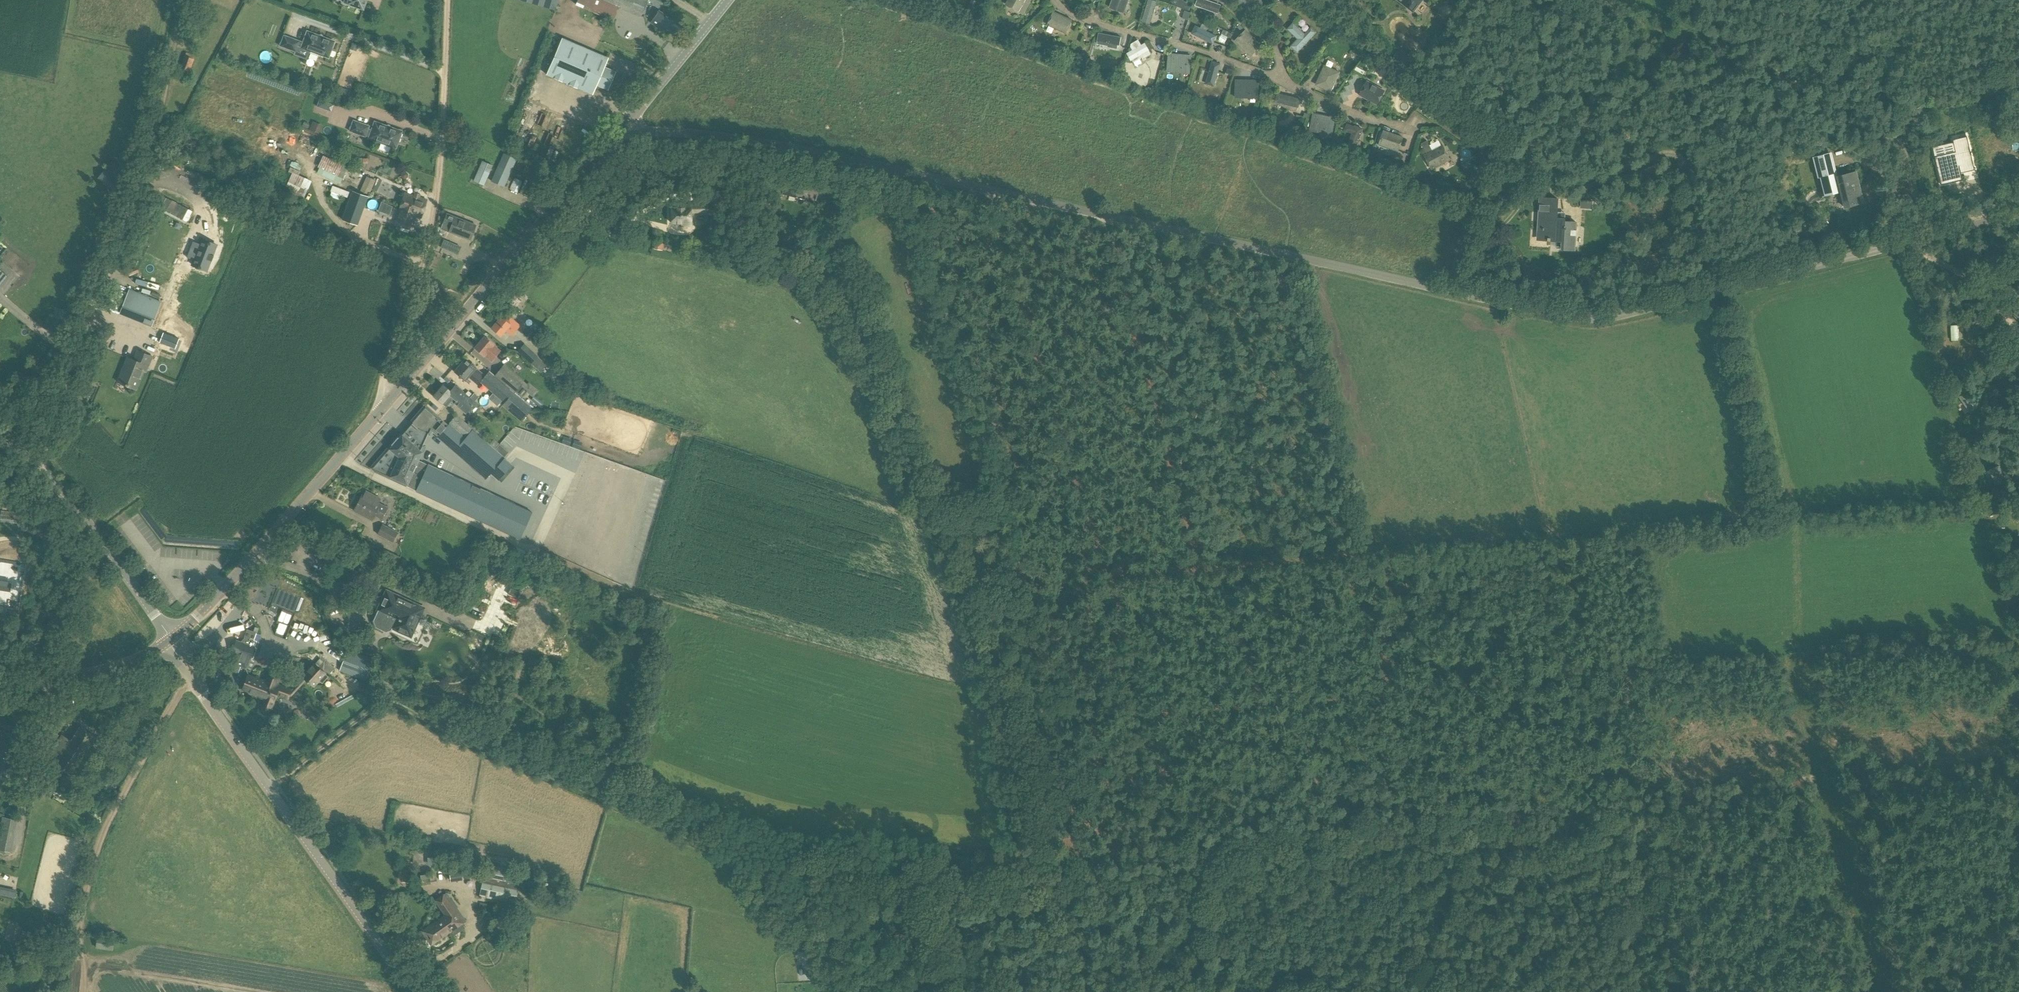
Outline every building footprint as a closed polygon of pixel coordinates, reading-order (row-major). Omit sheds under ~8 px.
[(344,3),(364,10),(367,0),(345,0),(344,3)] [(557,9),(559,0),(526,0),(557,9)] [(619,8),(641,17),(648,0),(601,0),(619,8)] [(1004,5),(1022,15),(1031,0),(1006,0),(1004,5)] [(1108,9),(1124,14),(1129,0),(1112,0),(1108,9)] [(1142,22),(1150,25),(1157,2),(1149,0),(1148,0),(1142,22)] [(1176,4),(1174,5),(1182,8),(1189,11),(1191,5),(1185,3),(1183,0),(1172,0),(1176,4)] [(1195,6),(1218,15),(1221,6),(1205,0),(1197,0),(1195,6)] [(1240,6),(1262,8),(1263,0),(1240,0),(1240,6)] [(1413,11),(1422,0),(1400,0),(1413,11)] [(983,10),(986,3),(980,1),(978,8),(983,10)] [(1191,13),(1184,11),(1182,18),(1188,20),(1191,13)] [(659,12),(652,22),(659,27),(661,23),(675,32),(680,25),(659,12)] [(1053,12),(1047,25),(1066,34),(1072,22),(1053,12)] [(1297,40),(1290,47),(1297,54),(1316,33),(1312,29),(1306,35),(1293,23),(1287,30),(1297,40)] [(1195,26),(1191,34),(1213,45),(1217,36),(1195,26)] [(1222,33),(1231,38),(1234,34),(1224,29),(1222,33)] [(1246,30),(1235,41),(1251,57),(1262,46),(1246,30)] [(283,35),(279,46),(295,52),(298,45),(301,46),(301,47),(311,51),(310,53),(318,55),(318,54),(328,57),(334,42),(324,38),(323,37),(323,38),(319,36),(318,36),(307,32),(303,43),(299,42),(299,41),(283,35)] [(1099,33),(1097,44),(1108,46),(1108,47),(1115,48),(1115,47),(1117,48),(1118,45),(1120,46),(1121,37),(1099,33)] [(564,40),(549,77),(595,96),(599,86),(611,91),(618,72),(607,68),(610,59),(564,40)] [(1132,51),(1127,54),(1131,62),(1132,61),(1133,63),(1142,58),(1143,60),(1151,55),(1148,50),(1145,45),(1145,44),(1141,46),(1138,40),(1131,45),(1130,47),(1132,51)] [(1150,42),(1145,45),(1148,50),(1153,47),(1150,42)] [(1087,54),(1081,52),(1079,58),(1085,60),(1087,54)] [(186,55),(180,69),(189,72),(194,58),(195,55),(189,53),(188,56),(186,55)] [(1170,54),(1168,71),(1174,72),(1175,69),(1190,70),(1192,55),(1170,54)] [(1212,62),(1205,85),(1214,88),(1221,64),(1212,62)] [(1325,64),(1315,85),(1331,92),(1332,90),(1337,92),(1340,85),(1335,83),(1341,72),(1325,64)] [(1237,80),(1236,97),(1258,98),(1259,80),(1237,80)] [(1362,92),(1360,95),(1378,105),(1380,101),(1381,102),(1384,96),(1383,96),(1386,90),(1368,80),(1361,91),(1362,92)] [(341,87),(338,96),(350,101),(353,92),(341,87)] [(1277,94),(1275,103),(1298,109),(1300,99),(1277,94)] [(321,100),(319,107),(333,112),(335,105),(321,100)] [(1314,113),(1310,132),(1332,136),(1335,117),(1314,113)] [(353,120),(350,131),(366,136),(367,134),(370,135),(369,138),(396,147),(402,131),(391,128),(391,127),(390,127),(386,126),(387,126),(386,125),(385,126),(375,122),(371,132),(368,130),(369,126),(353,120)] [(265,121),(258,140),(265,143),(272,124),(265,121)] [(1347,123),(1345,130),(1352,133),(1347,148),(1356,151),(1364,129),(1355,125),(1355,126),(1347,123)] [(321,127),(313,124),(311,129),(318,132),(321,127)] [(1384,130),(1379,145),(1399,152),(1404,137),(1384,130)] [(297,147),(300,140),(283,131),(279,138),(297,147)] [(349,143),(365,148),(368,140),(352,135),(349,143)] [(2001,150),(2014,148),(2012,135),(2000,136),(2001,150)] [(1957,152),(1935,157),(1942,184),(1962,179),(1961,173),(1974,169),(1966,137),(1954,140),(1957,152)] [(1341,147),(1344,141),(1336,138),(1333,144),(1341,147)] [(277,140),(275,144),(285,150),(288,145),(277,140)] [(1427,140),(1421,143),(1427,153),(1424,154),(1431,169),(1451,159),(1444,144),(1433,150),(1427,140)] [(504,153),(491,181),(505,187),(518,159),(504,153)] [(1832,153),(1813,158),(1819,179),(1820,179),(1825,197),(1841,193),(1845,207),(1864,202),(1860,187),(1859,188),(1855,172),(1838,176),(1832,153)] [(320,167),(343,178),(358,185),(364,174),(361,172),(324,155),(319,167),(320,167)] [(644,158),(630,162),(633,171),(646,167),(644,158)] [(483,160),(474,180),(486,186),(495,165),(483,160)] [(373,173),(382,175),(383,168),(374,166),(373,173)] [(111,187),(117,179),(105,169),(98,177),(111,187)] [(309,201),(317,180),(303,175),(304,171),(299,169),(291,189),(302,193),(300,198),(309,201)] [(516,176),(510,189),(519,193),(525,180),(516,176)] [(375,181),(367,177),(361,192),(369,195),(375,181)] [(788,177),(784,194),(818,200),(821,183),(788,177)] [(420,194),(422,188),(410,185),(408,191),(420,194)] [(400,209),(396,223),(412,228),(416,214),(422,216),(428,197),(406,190),(400,209)] [(353,192),(343,220),(358,226),(368,197),(353,192)] [(1535,196),(1532,228),(1535,228),(1534,237),(1557,239),(1556,247),(1569,248),(1571,221),(1559,220),(1559,214),(1551,213),(1552,197),(1535,196)] [(393,219),(397,210),(382,204),(379,213),(393,219)] [(684,207),(672,207),(672,222),(682,222),(682,225),(692,225),(692,212),(715,211),(715,207),(709,207),(709,204),(692,204),(684,204),(684,207)] [(448,213),(444,223),(452,226),(450,231),(471,239),(476,225),(448,213)] [(216,245),(201,239),(199,244),(193,242),(187,257),(193,260),(191,265),(206,270),(210,261),(211,261),(214,256),(212,255),(216,245)] [(448,239),(445,247),(458,253),(462,245),(448,239)] [(129,289),(120,312),(152,325),(161,302),(129,289)] [(496,320),(492,325),(492,327),(501,335),(506,330),(512,334),(520,325),(509,315),(505,319),(502,316),(498,320),(496,320)] [(529,330),(525,335),(530,339),(534,334),(529,330)] [(175,349),(179,339),(164,333),(160,342),(175,349)] [(485,336),(475,347),(485,355),(486,354),(492,360),(501,351),(494,345),(494,344),(485,336)] [(524,344),(518,351),(540,371),(547,364),(524,344)] [(128,357),(119,381),(137,388),(144,370),(146,371),(152,355),(138,350),(135,359),(128,357)] [(466,359),(456,371),(466,379),(471,372),(480,380),(484,375),(476,367),(466,359)] [(496,373),(486,384),(526,421),(538,408),(526,398),(531,393),(525,387),(530,382),(510,365),(500,376),(496,373)] [(444,384),(434,396),(447,406),(454,397),(469,410),(476,402),(458,386),(455,389),(449,385),(447,387),(444,384)] [(1963,393),(1959,397),(1970,411),(1974,408),(1963,393)] [(426,405),(371,468),(375,471),(407,486),(416,490),(520,539),(533,512),(419,460),(434,432),(438,436),(438,437),(486,479),(492,473),(505,457),(495,449),(491,445),(473,429),(466,437),(450,423),(449,424),(426,405)] [(479,414),(484,408),(481,405),(475,411),(479,414)] [(457,415),(451,422),(466,435),(472,428),(457,415)] [(495,449),(501,443),(496,438),(491,445),(495,449)] [(511,451),(501,443),(495,449),(505,457),(511,451)] [(513,464),(505,457),(492,473),(500,479),(509,469),(511,472),(516,467),(513,464)] [(1990,469),(1995,484),(2005,481),(2000,465),(1990,469)] [(362,495),(355,510),(373,519),(375,515),(382,518),(388,508),(380,504),(384,498),(368,489),(364,496),(362,495)] [(2,510),(1,521),(21,523),(22,512),(2,510)] [(382,523),(377,533),(394,542),(399,532),(382,523)] [(633,528),(622,533),(627,543),(637,538),(633,528)] [(346,544),(351,542),(347,535),(343,538),(346,544)] [(350,547),(363,553),(365,547),(366,544),(354,539),(350,547)] [(365,547),(363,553),(378,559),(380,553),(365,547)] [(380,553),(378,559),(397,568),(402,556),(384,547),(380,553)] [(513,587),(510,593),(519,597),(522,591),(513,587)] [(387,590),(373,619),(375,626),(385,631),(391,629),(392,627),(411,635),(424,607),(387,590)] [(460,592),(450,595),(452,601),(462,598),(460,592)] [(431,627),(433,620),(426,618),(424,625),(431,627)] [(278,636),(291,641),(297,625),(283,620),(278,636)] [(233,652),(234,653),(233,657),(232,657),(227,667),(239,672),(242,666),(247,668),(258,641),(254,640),(257,633),(248,629),(246,636),(248,637),(243,642),(238,640),(233,652)] [(342,654),(340,660),(345,662),(341,671),(365,680),(374,659),(350,649),(347,656),(342,654)] [(304,677),(314,686),(325,674),(326,674),(320,668),(327,660),(324,658),(322,658),(304,677)] [(249,675),(244,689),(260,695),(259,696),(265,698),(262,707),(270,710),(271,709),(273,709),(275,703),(274,702),(276,695),(288,699),(291,690),(277,684),(279,680),(278,678),(275,677),(271,678),(269,683),(249,675)] [(306,704),(303,713),(316,717),(319,709),(306,704)] [(494,707),(491,713),(500,717),(502,710),(494,707)] [(81,726),(71,740),(66,748),(82,759),(97,736),(81,726)] [(0,730),(0,732),(0,755),(7,756),(9,748),(17,750),(20,734),(0,730)] [(66,748),(71,740),(62,734),(48,757),(73,773),(82,759),(66,748)] [(17,750),(9,748),(7,756),(0,755),(0,770),(12,773),(17,750)] [(39,793),(43,777),(35,779),(32,787),(39,793)] [(15,829),(17,822),(7,820),(5,827),(15,829)] [(11,852),(12,844),(2,842),(1,850),(11,852)] [(443,882),(451,881),(449,869),(442,870),(443,882)] [(549,879),(545,898),(553,899),(557,881),(549,879)] [(14,899),(16,892),(0,889),(0,896),(14,899)] [(451,910),(427,926),(437,940),(468,919),(468,918),(467,918),(449,892),(450,891),(449,890),(441,896),(451,910)] [(488,909),(482,914),(489,922),(495,916),(488,909)] [(493,921),(483,929),(488,935),(498,927),(493,921)] [(96,947),(112,950),(114,940),(98,937),(96,947)] [(878,981),(885,991),(895,991),(899,989),(888,974),(878,981)]
